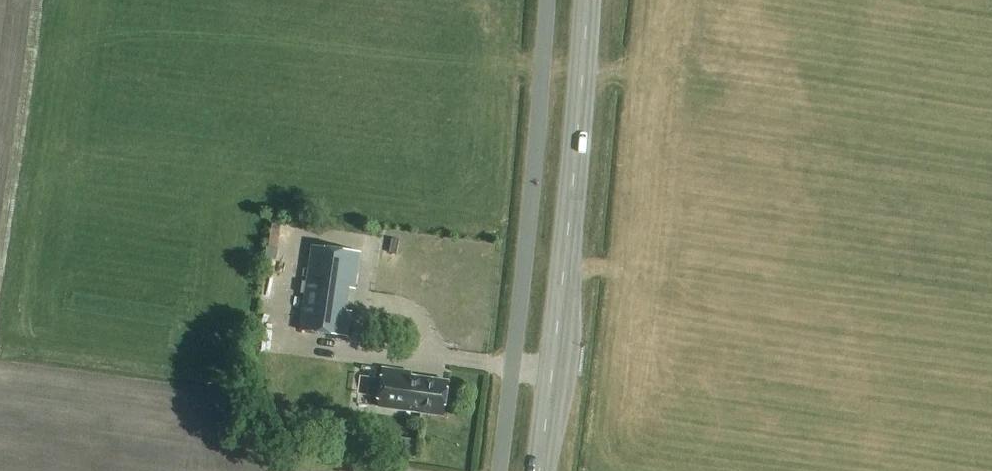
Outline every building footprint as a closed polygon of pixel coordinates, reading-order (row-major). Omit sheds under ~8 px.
[(339,295),(345,295),(349,258),(302,252),(292,337),(339,343),(342,317),(337,316),(339,295)] [(445,417),(449,382),(411,377),(411,372),(384,369),(379,407),(445,417)]
